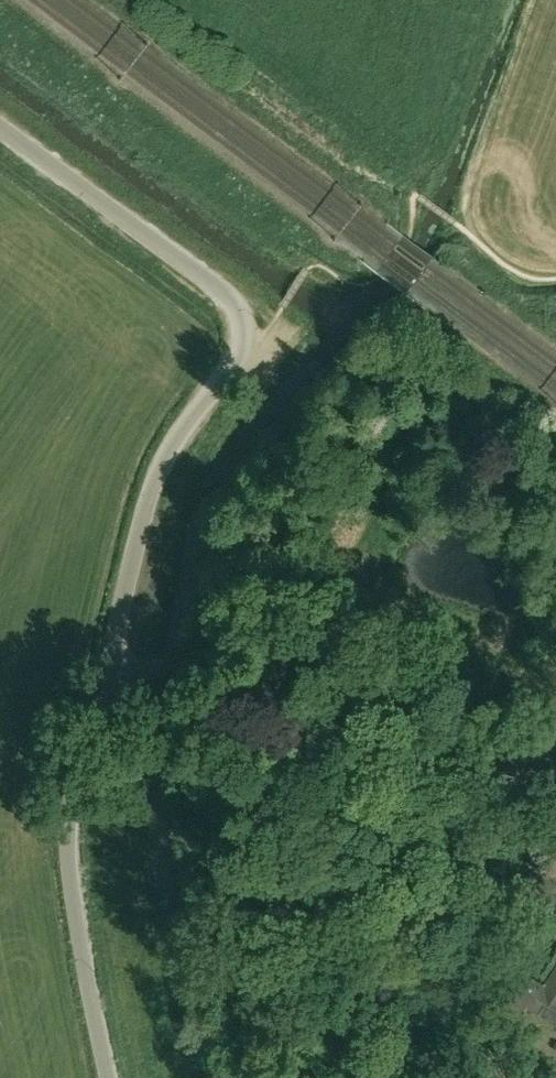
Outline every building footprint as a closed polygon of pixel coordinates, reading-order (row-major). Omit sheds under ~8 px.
[(525,1004),(555,1024),(555,967),(544,986),(516,969),(510,979),(482,961),(469,981),(501,1002),(504,998),(522,1009),(525,1004)]
